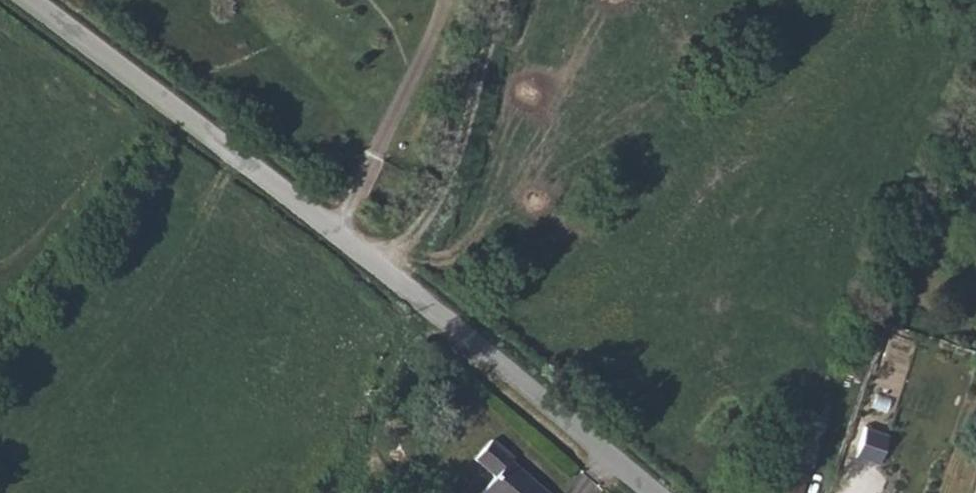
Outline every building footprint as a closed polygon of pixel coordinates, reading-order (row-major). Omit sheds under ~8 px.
[(854,452),(878,460),(888,430),(864,422),(854,452)] [(493,483),(500,489),(495,492),(541,492),(512,466),(516,461),(494,442),(476,463),(496,480),(493,483)] [(493,483),(485,492),(495,492),(500,489),(493,483)]
